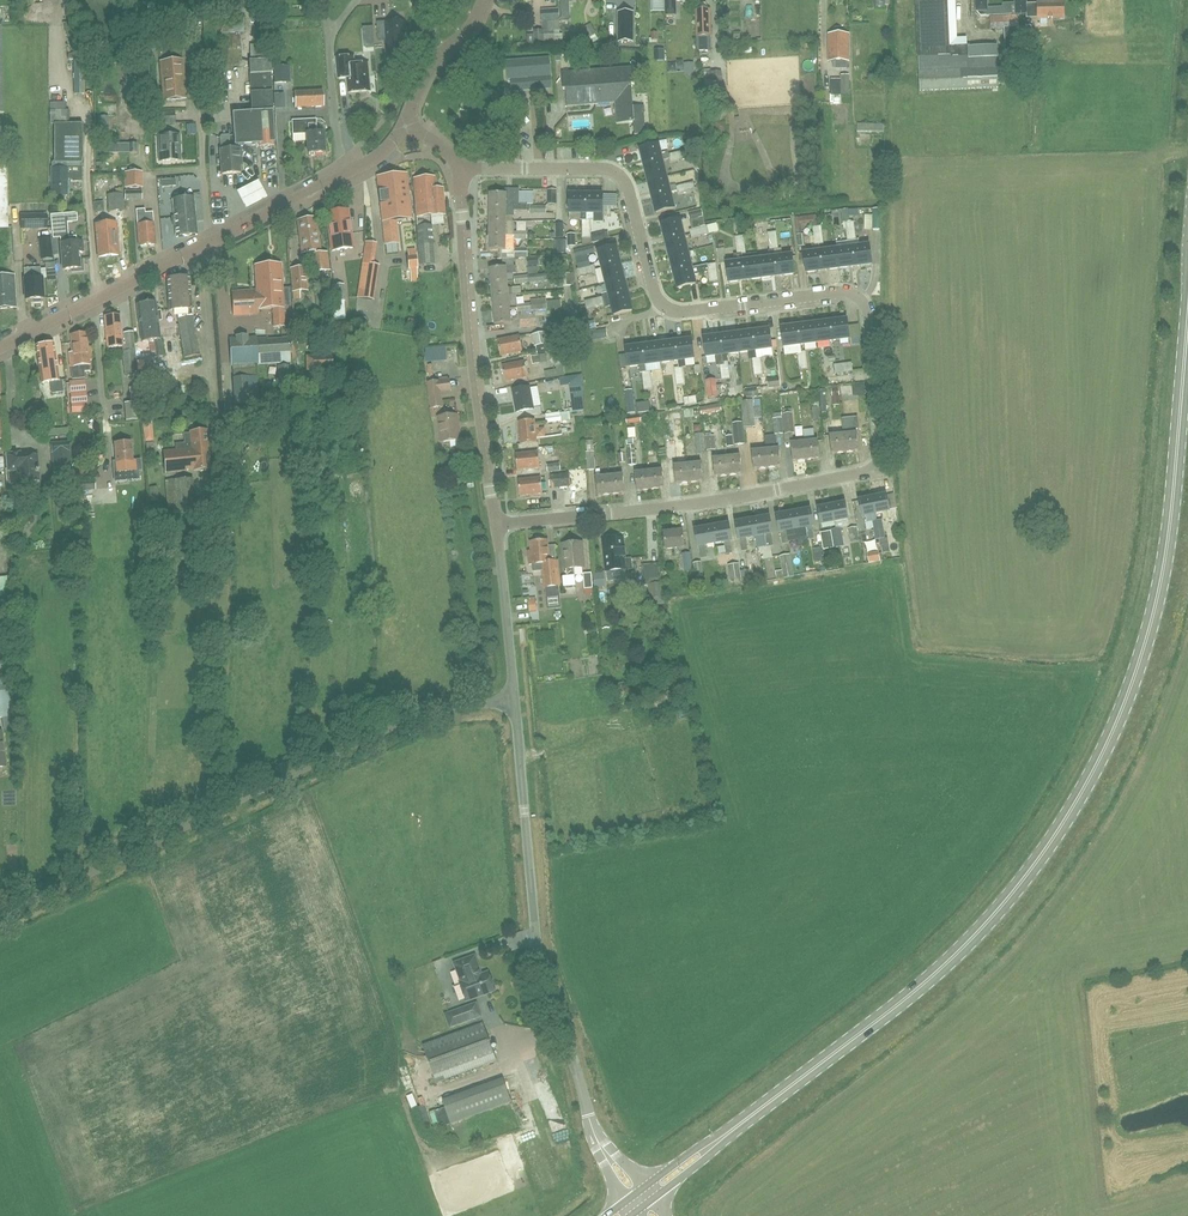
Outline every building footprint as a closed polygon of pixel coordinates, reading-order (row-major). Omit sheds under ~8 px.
[(424,0),(413,1),(413,12),(424,11),(424,0)] [(676,16),(675,0),(666,0),(666,16),(676,16)] [(920,91),(998,88),(997,57),(998,57),(997,46),(969,48),(969,46),(949,47),(948,8),(953,8),(952,0),(916,0),(920,91)] [(978,11),(977,12),(981,16),(987,16),(987,10),(987,0),(977,0),(978,11)] [(1017,13),(1026,13),(1026,0),(1016,0),(1017,13)] [(1064,3),(1038,3),(1038,19),(1064,18),(1064,3)] [(559,35),(559,30),(558,10),(541,11),(543,33),(534,33),(535,43),(520,44),(520,49),(555,47),(561,47),(561,35),(559,35)] [(710,50),(710,36),(711,36),(710,10),(696,10),(697,37),(697,50),(710,50)] [(406,35),(405,23),(386,25),(386,22),(377,23),(378,41),(386,40),(387,59),(407,57),(406,43),(408,43),(407,35),(406,35)] [(66,23),(65,23),(65,32),(73,53),(68,55),(68,59),(74,59),(74,93),(74,94),(85,94),(84,59),(81,52),(69,23),(66,23)] [(633,27),(619,27),(619,42),(633,42),(633,27)] [(849,61),(849,34),(828,34),(828,61),(849,61)] [(274,143),(273,111),(270,61),(268,61),(267,45),(250,46),(251,61),(249,61),(252,112),(233,113),(234,145),(255,144),(255,147),(258,147),(258,148),(273,147),(272,143),(274,143)] [(355,65),(355,57),(336,58),(338,79),(347,78),(348,93),(368,91),(367,82),(369,81),(367,64),(355,65)] [(551,88),(549,58),(507,61),(508,80),(512,79),(513,91),(551,88)] [(186,98),(182,60),(160,62),(164,100),(186,98)] [(279,76),(295,76),(295,66),(279,67),(279,76)] [(634,123),(634,130),(635,135),(646,134),(645,129),(644,111),(644,105),(633,106),(632,85),(635,85),(633,68),(562,73),(563,90),(566,90),(567,106),(611,103),(611,101),(616,100),(617,124),(634,123)] [(711,70),(702,70),(702,73),(704,87),(711,86),(712,86),(711,71),(711,70)] [(834,94),(841,95),(849,95),(849,76),(841,75),(841,80),(830,80),(830,85),(834,85),(834,94)] [(124,105),(120,105),(121,94),(113,93),(113,87),(104,87),(104,116),(124,117),(124,105)] [(323,90),(294,91),(295,108),(324,106),(323,90)] [(50,110),(51,124),(54,124),(54,163),(51,163),(52,196),(58,196),(58,198),(65,198),(65,196),(67,196),(67,179),(73,179),(73,181),(82,181),(82,159),(83,159),(82,124),(70,124),(69,110),(66,110),(66,103),(66,102),(62,102),(60,102),(50,102),(50,110)] [(175,124),(175,112),(154,113),(155,125),(175,124)] [(292,135),(307,134),(308,153),(324,153),(323,132),(316,132),(316,124),(316,119),(292,120),(292,135)] [(864,124),(858,124),(857,132),(884,132),(884,124),(864,124)] [(180,160),(179,135),(159,136),(160,161),(180,160)] [(221,136),(220,138),(221,150),(220,150),(222,174),(240,173),(239,160),(241,160),(240,148),(230,149),(229,135),(221,136)] [(658,145),(640,149),(644,165),(662,161),(669,159),(687,155),(686,151),(668,155),(667,152),(660,154),(658,145)] [(687,155),(669,159),(670,163),(688,159),(687,155)] [(662,161),(644,165),(648,181),(666,177),(662,161)] [(125,172),(125,188),(143,188),(143,172),(125,172)] [(379,203),(380,203),(384,234),(399,233),(397,219),(412,218),(406,173),(377,177),(379,191),(378,191),(379,203)] [(417,216),(445,213),(443,187),(436,188),(435,176),(413,178),(417,216)] [(666,177),(648,181),(652,197),(670,193),(677,192),(677,191),(695,187),(693,182),(676,187),(676,186),(669,188),(666,177)] [(264,182),(242,189),(249,208),(271,201),(264,182)] [(695,187),(677,191),(677,192),(678,195),(679,195),(696,191),(695,187)] [(123,194),(122,194),(122,189),(116,189),(116,194),(108,195),(109,212),(125,211),(123,194)] [(142,200),(142,190),(125,191),(125,200),(142,200)] [(510,190),(506,190),(506,193),(490,193),(489,208),(526,208),(526,206),(527,206),(527,205),(520,205),(520,192),(519,192),(519,190),(510,190)] [(548,205),(556,205),(557,190),(548,190),(548,205)] [(524,192),(524,204),(539,205),(539,192),(524,192)] [(193,194),(193,198),(172,200),(174,217),(171,218),(172,225),(174,224),(176,237),(197,235),(194,208),(202,207),(200,193),(193,194)] [(670,193),(652,197),(656,214),(674,209),(670,193)] [(586,213),(586,195),(569,195),(569,213),(570,213),(581,213),(581,220),(582,220),(586,220),(586,213)] [(603,207),(603,197),(603,195),(586,195),(586,213),(586,220),(582,220),(582,230),(591,229),(591,220),(594,220),(594,213),(603,213),(603,207)] [(489,208),(489,222),(514,222),(513,222),(513,216),(514,216),(514,211),(526,211),(526,208),(489,208)] [(135,210),(137,225),(139,246),(155,244),(153,223),(152,212),(145,213),(144,209),(135,210)] [(872,230),(880,230),(880,209),(873,209),(872,230)] [(347,210),(337,211),(327,212),(332,250),(342,249),(352,247),(347,210)] [(704,218),(701,210),(688,213),(690,221),(704,218)] [(82,259),(79,260),(79,253),(84,252),(83,242),(74,243),(73,237),(68,237),(67,230),(64,230),(63,223),(78,221),(77,213),(62,215),(50,217),(52,239),(59,238),(62,270),(71,269),(72,272),(83,271),(82,259)] [(47,214),(21,214),(21,229),(47,229),(47,214)] [(816,217),(795,218),(796,226),(798,240),(798,248),(803,248),(801,225),(812,224),(813,227),(814,237),(811,237),(813,253),(804,254),(806,273),(823,271),(820,252),(820,245),(817,227),(816,217)] [(322,253),(321,250),(316,218),(297,221),(302,253),(312,252),(313,255),(311,255),(314,274),(330,271),(327,253),(322,253)] [(662,224),(666,241),(684,236),(679,220),(662,224)] [(514,232),(514,222),(489,222),(489,235),(506,236),(513,236),(527,236),(527,232),(514,232)] [(775,258),(778,276),(794,274),(792,255),(783,257),(782,249),(779,250),(776,232),(775,222),(771,223),(771,228),(772,232),(774,250),(775,258)] [(849,222),(845,223),(846,232),(855,231),(854,222),(850,222),(849,222)] [(117,255),(114,223),(96,225),(99,257),(117,255)] [(690,235),(718,228),(717,223),(689,230),(690,235)] [(555,224),(556,239),(564,238),(563,224),(555,224)] [(417,226),(421,265),(435,264),(432,225),(417,226)] [(718,228),(690,235),(691,239),(719,232),(718,228)] [(582,230),(582,238),(586,239),(591,239),(591,235),(591,234),(591,232),(591,229),(582,230)] [(855,231),(846,232),(848,240),(852,240),(856,239),(855,231)] [(575,234),(567,234),(567,247),(576,247),(575,234)] [(506,236),(489,235),(489,250),(512,250),(512,243),(506,243),(506,236)] [(666,241),(670,257),(687,252),(684,236),(666,241)] [(735,237),(737,255),(734,255),(735,263),(726,264),(728,283),(745,280),(743,262),(742,255),(739,236),(735,237)] [(40,260),(53,258),(51,238),(38,239),(40,260)] [(856,239),(852,240),(855,266),(872,264),(870,246),(860,247),(859,239),(856,239)] [(837,250),(839,268),(855,266),(852,240),(848,240),(848,241),(849,248),(837,250)] [(365,241),(362,263),(373,265),(377,243),(365,241)] [(575,257),(578,269),(577,270),(578,274),(595,270),(594,265),(591,266),(588,255),(595,253),(593,246),(573,251),(575,257)] [(602,268),(620,263),(616,247),(598,251),(602,268)] [(408,270),(410,270),(411,279),(418,279),(417,269),(418,269),(417,255),(416,248),(408,249),(409,255),(407,256),(408,270)] [(528,257),(528,248),(522,248),(514,248),(514,258),(528,257)] [(837,250),(820,252),(823,271),(839,268),(837,250)] [(670,257),(674,273),(691,268),(687,252),(670,257)] [(526,259),(527,267),(539,266),(539,258),(526,259)] [(775,258),(759,260),(761,278),(778,276),(775,258)] [(759,260),(743,262),(745,280),(761,278),(759,260)] [(624,279),(620,263),(602,268),(606,284),(624,279)] [(256,290),(252,290),(232,291),(233,315),(258,314),(257,309),(273,308),(274,328),(285,327),(284,304),(291,304),(290,289),(283,289),(282,283),(282,274),(281,264),(255,266),(256,290)] [(691,268),(674,273),(678,289),(696,284),(693,276),(708,272),(710,283),(718,281),(716,264),(708,265),(691,268)] [(490,269),(491,283),(507,281),(507,275),(516,274),(515,266),(490,269)] [(43,298),(42,279),(41,279),(40,268),(24,269),(24,280),(23,280),(25,299),(43,298)] [(300,299),(299,291),(307,290),(306,268),(291,270),(292,291),(293,300),(300,299)] [(595,270),(578,274),(579,278),(597,274),(595,270)] [(562,274),(563,287),(571,286),(570,273),(562,274)] [(16,307),(14,274),(1,275),(4,308),(16,307)] [(190,278),(167,279),(169,310),(176,310),(185,357),(200,355),(192,308),(190,278)] [(628,295),(624,279),(606,284),(608,292),(601,294),(602,297),(585,302),(586,306),(628,295)] [(491,283),(492,297),(515,295),(521,294),(521,287),(512,288),(508,288),(507,281),(491,283)] [(492,297),(494,311),(517,308),(517,305),(516,301),(515,295),(492,297)] [(632,311),(628,295),(586,306),(587,310),(605,306),(605,308),(612,307),(614,316),(632,311)] [(339,302),(340,319),(350,318),(349,301),(339,302)] [(156,302),(146,304),(151,341),(149,341),(151,358),(163,356),(158,321),(162,320),(161,311),(157,311),(156,302)] [(151,341),(146,304),(137,305),(142,342),(149,341),(151,341)] [(517,308),(494,311),(495,325),(511,323),(519,319),(518,312),(525,312),(524,304),(517,305),(517,308)] [(393,316),(412,317),(413,306),(393,305),(393,316)] [(106,339),(107,348),(124,347),(123,337),(122,337),(121,316),(105,317),(106,339)] [(520,319),(520,322),(521,328),(537,326),(536,319),(536,318),(520,319)] [(608,337),(606,329),(596,331),(595,328),(596,328),(594,320),(580,324),(582,332),(585,331),(585,333),(583,334),(584,341),(608,337)] [(847,320),(830,322),(833,341),(849,338),(847,320)] [(830,322),(814,324),(817,343),(833,341),(830,322)] [(814,324),(798,326),(800,345),(817,343),(814,324)] [(798,326),(781,328),(784,347),(784,348),(797,347),(798,354),(798,361),(807,360),(806,351),(801,352),(800,345),(798,326)] [(756,358),(752,358),(753,367),(762,366),(761,358),(762,358),(761,350),(772,348),(770,330),(769,330),(753,332),(755,351),(756,358)] [(125,377),(138,376),(138,374),(135,350),(133,332),(123,333),(125,351),(122,351),(125,377)] [(534,347),(536,347),(537,354),(549,352),(548,344),(548,342),(552,341),(551,333),(546,334),(546,332),(532,335),(534,347)] [(753,332),(737,334),(739,353),(755,351),(753,332)] [(79,345),(81,378),(84,378),(84,372),(90,371),(89,360),(92,360),(91,347),(89,348),(89,344),(88,344),(87,333),(81,334),(82,345),(79,345)] [(72,379),(81,378),(79,345),(82,345),(81,334),(71,335),(72,353),(69,354),(71,370),(72,370),(72,379)] [(737,334),(720,336),(723,355),(739,353),(737,334)] [(266,338),(257,338),(257,336),(229,338),(231,367),(259,365),(291,363),(289,339),(267,340),(266,338)] [(498,340),(501,356),(522,352),(519,336),(498,340)] [(704,338),(706,356),(706,357),(716,356),(717,363),(717,366),(720,366),(721,372),(729,371),(728,361),(724,362),(723,355),(720,336),(704,338)] [(692,340),(675,342),(678,361),(679,368),(678,368),(681,386),(686,385),(683,367),(686,367),(685,360),(694,358),(692,340)] [(675,342),(659,344),(661,363),(678,361),(675,342)] [(45,345),(36,346),(41,383),(50,382),(51,382),(53,393),(57,393),(64,392),(64,391),(62,380),(59,381),(54,343),(45,345)] [(659,344),(643,346),(645,365),(661,363),(659,344)] [(645,365),(643,346),(626,348),(628,367),(639,366),(640,373),(642,373),(644,390),(648,390),(646,372),(645,365)] [(547,362),(546,354),(531,356),(532,365),(547,362)] [(332,377),(332,370),(331,355),(305,356),(306,372),(323,371),(323,377),(332,377)] [(807,360),(798,361),(799,371),(804,370),(808,369),(807,360)] [(502,366),(506,382),(527,378),(524,362),(502,366)] [(834,365),(835,374),(853,372),(852,363),(834,365)] [(290,366),(277,367),(278,384),(292,383),(290,366)] [(762,366),(753,367),(754,376),(759,376),(763,375),(762,366)] [(729,371),(721,372),(722,381),(726,380),(731,380),(729,371)] [(563,386),(570,385),(574,412),(584,412),(582,375),(572,376),(561,378),(563,386)] [(249,377),(232,378),(234,398),(236,398),(236,404),(251,403),(249,377)] [(780,386),(779,378),(767,379),(768,388),(780,386)] [(705,380),(708,399),(718,398),(716,379),(705,380)] [(71,405),(85,404),(86,404),(84,380),(69,381),(71,405)] [(444,406),(442,391),(451,390),(450,380),(428,383),(432,408),(444,406)] [(165,381),(165,391),(142,392),(142,410),(169,409),(169,403),(175,403),(175,382),(165,381)] [(513,390),(517,412),(533,409),(529,387),(513,390)] [(758,396),(757,387),(745,389),(743,390),(745,400),(758,398),(758,396)] [(625,391),(628,414),(636,413),(633,390),(625,391)] [(854,408),(853,394),(831,397),(832,410),(854,408)] [(690,407),(702,406),(702,397),(689,398),(690,407)] [(785,413),(786,400),(775,400),(774,413),(785,413)] [(140,401),(130,402),(125,402),(126,421),(141,420),(140,401)] [(652,402),(641,403),(642,412),(653,411),(652,402)] [(744,407),(746,423),(780,420),(780,414),(770,415),(768,404),(744,407)] [(834,423),(856,421),(854,408),(832,410),(834,423)] [(570,412),(560,413),(545,414),(547,424),(561,422),(571,420),(570,412)] [(462,440),(458,415),(439,417),(443,442),(462,440)] [(655,433),(645,434),(645,439),(679,436),(678,419),(654,422),(655,433)] [(519,422),(521,444),(537,442),(535,420),(519,422)] [(771,426),(781,425),(780,420),(746,423),(748,439),(772,436),(773,436),(771,426)] [(835,436),(857,433),(856,421),(834,423),(835,436)] [(209,452),(206,430),(183,433),(184,449),(163,451),(165,473),(189,471),(189,467),(193,467),(193,471),(210,469),(209,458),(206,458),(205,452),(209,452)] [(821,448),(821,431),(798,432),(799,449),(821,448)] [(857,433),(835,436),(837,449),(859,447),(857,433)] [(679,436),(645,439),(646,445),(656,444),(657,454),(681,451),(679,436)] [(739,436),(720,437),(721,454),(715,454),(716,464),(745,462),(744,451),(740,451),(739,436)] [(750,455),(784,451),(783,446),(773,447),(772,436),(748,439),(750,455)] [(51,443),(52,456),(54,480),(71,478),(69,464),(70,464),(70,453),(69,442),(51,443)] [(116,462),(113,462),(114,474),(140,472),(142,471),(141,460),(132,460),(131,442),(115,444),(116,462)] [(154,442),(146,443),(147,453),(155,453),(154,442)] [(797,449),(797,464),(811,464),(811,459),(825,459),(825,448),(797,449)] [(658,464),(648,465),(649,471),(659,470),(683,467),(681,451),(657,454),(658,464)] [(750,455),(752,471),(775,468),(774,457),(784,456),(784,451),(750,455)] [(538,452),(516,454),(518,471),(540,468),(538,452)] [(9,482),(18,481),(18,482),(39,480),(37,457),(20,458),(20,453),(6,454),(9,482)] [(561,471),(560,463),(547,465),(548,473),(561,471)] [(746,463),(718,464),(719,477),(746,476),(746,463)] [(659,470),(649,471),(650,476),(659,475),(660,486),(685,483),(683,467),(659,470)] [(77,479),(87,478),(86,468),(76,469),(77,479)] [(626,490),(624,468),(610,469),(613,491),(626,490)] [(599,493),(613,491),(610,469),(597,470),(599,493)] [(774,471),(774,482),(786,482),(786,471),(774,471)] [(570,474),(551,476),(552,489),(571,487),(570,474)] [(519,480),(520,496),(542,494),(541,478),(519,480)] [(95,480),(75,481),(76,492),(96,490),(95,480)] [(174,480),(165,480),(167,514),(176,513),(174,480)] [(157,487),(151,488),(149,488),(150,502),(159,501),(157,487)] [(886,495),(872,498),(876,514),(883,513),(884,520),(890,519),(889,511),(890,511),(886,495)] [(872,498),(858,501),(862,517),(876,514),(872,498)] [(845,503),(831,506),(835,522),(849,519),(845,503)] [(835,522),(831,506),(817,509),(820,525),(835,522)] [(809,510),(793,513),(798,541),(808,539),(814,538),(814,537),(813,537),(812,527),(813,526),(810,510),(809,510)] [(798,541),(793,513),(777,516),(777,515),(776,516),(779,532),(780,532),(782,542),(782,544),(788,543),(788,542),(798,541)] [(768,517),(752,520),(755,537),(757,546),(767,544),(767,547),(773,546),(773,544),(771,534),(772,534),(769,517),(768,517)] [(755,537),(752,520),(737,523),(735,523),(738,540),(740,539),(741,550),(741,551),(748,550),(746,538),(755,537)] [(882,520),(877,521),(880,539),(886,538),(882,520)] [(877,521),(872,522),(876,540),(880,539),(877,521)] [(727,524),(712,527),(715,544),(724,542),(726,554),(732,553),(732,551),(730,541),(732,541),(729,524),(727,524)] [(715,544),(712,527),(696,530),(695,530),(698,547),(699,547),(701,557),(700,557),(701,558),(707,557),(705,545),(715,544)] [(851,543),(859,541),(857,527),(848,529),(851,543)] [(836,529),(839,547),(844,546),(841,528),(836,529)] [(835,548),(839,547),(836,529),(831,530),(835,548)] [(683,531),(664,533),(666,550),(674,549),(675,557),(682,556),(681,548),(685,547),(683,531)] [(605,571),(627,569),(627,570),(633,569),(631,558),(626,559),(624,538),(602,540),(605,571)] [(547,540),(531,542),(532,551),(528,551),(530,564),(532,564),(533,572),(543,571),(545,588),(559,586),(557,561),(549,562),(547,540)] [(584,568),(582,542),(563,544),(565,569),(566,569),(567,577),(575,576),(574,569),(584,568)] [(802,542),(792,542),(793,551),(802,551),(802,542)] [(821,548),(813,549),(815,563),(823,562),(821,548)] [(867,554),(869,563),(880,561),(878,552),(867,554)] [(692,571),(690,553),(682,554),(684,572),(692,571)] [(789,555),(780,556),(784,578),(793,576),(789,555)] [(769,579),(776,577),(772,556),(764,557),(769,579)] [(169,558),(153,558),(153,570),(169,570),(169,558)] [(701,562),(693,563),(695,577),(703,576),(701,562)] [(741,578),(739,564),(728,565),(730,580),(741,578)] [(752,583),(750,570),(740,571),(743,585),(752,583)] [(593,588),(593,585),(592,574),(592,573),(583,574),(585,589),(593,588)] [(592,574),(593,585),(594,585),(595,592),(604,591),(603,584),(602,573),(593,574),(592,574)] [(661,584),(648,584),(650,606),(664,605),(663,599),(662,583),(661,584)] [(554,606),(563,606),(563,597),(554,597),(554,606)] [(523,630),(526,642),(532,641),(529,628),(523,630)] [(2,730),(16,728),(15,717),(14,717),(11,691),(0,692),(0,718),(1,718),(2,730)] [(466,1000),(494,990),(488,973),(481,976),(474,957),(455,964),(462,983),(460,983),(466,1000)] [(450,1026),(479,1015),(475,1004),(446,1015),(450,1026)] [(424,1045),(437,1082),(496,1060),(483,1023),(424,1045)] [(452,1123),(459,1121),(451,1098),(444,1100),(452,1123)]
